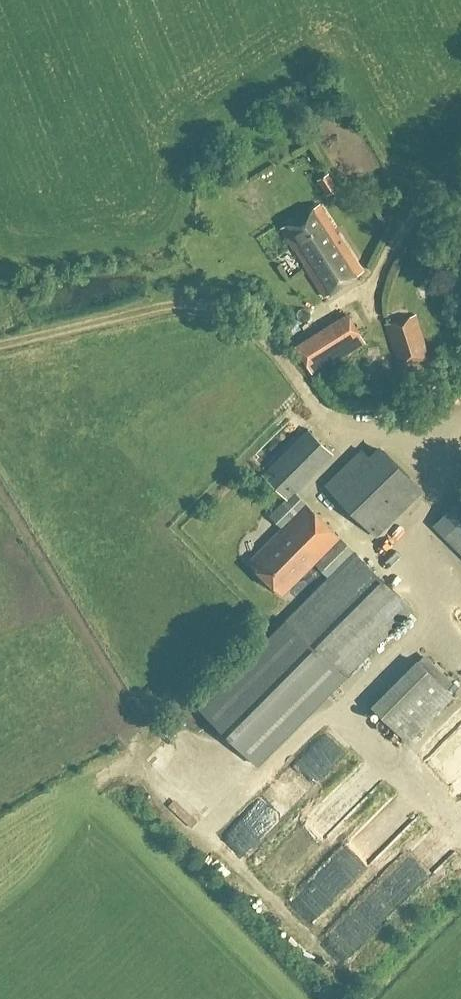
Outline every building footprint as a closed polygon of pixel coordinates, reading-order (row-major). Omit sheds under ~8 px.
[(339,186),(329,172),(317,180),(327,194),(339,186)] [(320,202),(280,227),(323,295),(363,269),(320,202)] [(313,372),(365,340),(349,314),(297,346),(313,372)] [(387,324),(399,366),(428,357),(415,315),(387,324)] [(329,577),(275,631),(200,707),(260,766),(413,610),(306,504),(294,491),(334,454),(309,428),(262,473),(286,499),(270,515),(282,528),(250,561),(284,595),(315,563),(329,577)] [(328,482),(377,534),(424,490),(381,444),(369,455),(363,449),(328,482)] [(460,498),(434,525),(460,552),(460,498)] [(428,644),(365,708),(395,737),(426,704),(432,710),(447,696),(440,689),(460,667),(460,646),(446,661),(428,644)] [(284,780),(230,831),(242,843),(272,815),(270,813),(294,791),(284,780)] [(313,913),(358,868),(354,864),(370,848),(359,837),(298,898),(313,913)]
